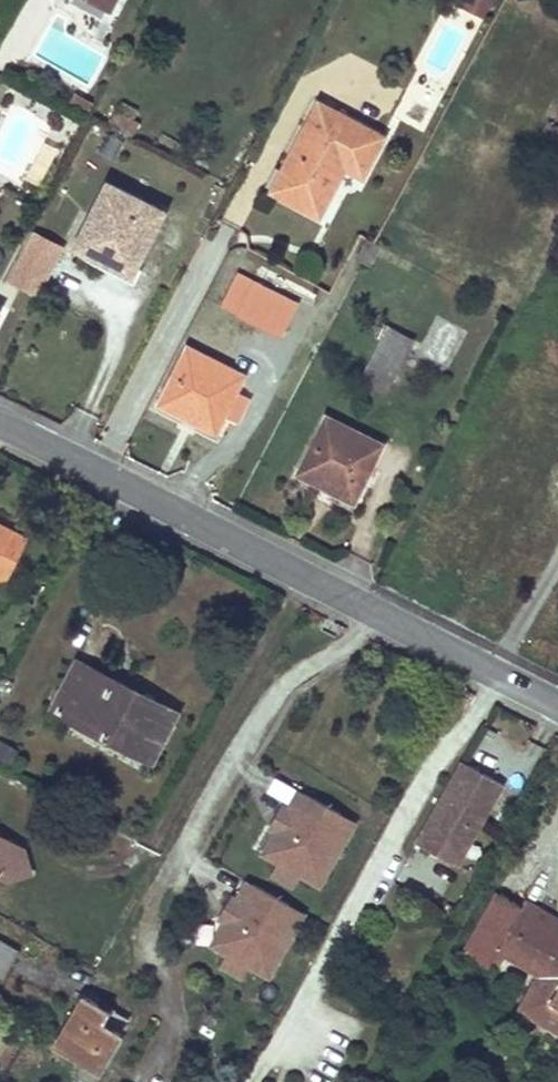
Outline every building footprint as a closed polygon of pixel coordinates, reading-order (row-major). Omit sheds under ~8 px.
[(109,8),(113,0),(92,0),(109,8)] [(464,6),(484,16),(491,4),(484,0),(468,0),(464,6)] [(536,139),(552,148),(557,137),(557,101),(536,139)] [(361,175),(381,137),(317,103),(281,170),(293,177),(282,197),(317,216),(344,167),(361,175)] [(139,127),(118,116),(112,127),(134,138),(139,127)] [(293,177),(281,170),(270,191),(282,197),(293,177)] [(106,183),(74,246),(129,275),(149,238),(145,236),(159,210),(106,183)] [(32,226),(5,281),(38,298),(66,244),(32,226)] [(374,243),(365,238),(355,258),(364,263),(374,243)] [(380,246),(374,243),(364,263),(370,265),(380,246)] [(297,304),(252,282),(238,311),(281,335),(297,304)] [(387,326),(360,380),(384,394),(413,339),(387,326)] [(187,349),(159,403),(214,430),(241,376),(187,349)] [(324,419),(296,473),(351,500),(380,446),(324,419)] [(0,583),(23,541),(11,535),(0,529),(0,583)] [(74,663),(50,710),(150,760),(174,715),(74,663)] [(18,751),(2,737),(0,739),(0,757),(8,764),(18,751)] [(458,762),(412,845),(454,868),(499,785),(458,762)] [(294,806),(302,792),(296,788),(288,802),(294,806)] [(282,821),(264,855),(275,861),(298,874),(318,884),(346,835),(331,827),(339,813),(302,792),(294,806),(288,802),(279,819),(282,821)] [(346,835),(354,821),(339,813),(331,827),(346,835)] [(0,837),(0,877),(5,880),(29,872),(22,849),(0,837)] [(298,874),(275,861),(269,873),(292,886),(298,874)] [(243,896),(251,883),(245,879),(237,893),(243,896)] [(232,912),(213,946),(225,952),(248,965),(266,976),(295,925),(280,917),(288,903),(251,883),(243,896),(237,893),(228,910),(232,912)] [(495,894),(460,953),(487,968),(497,950),(551,980),(534,1011),(557,1025),(557,934),(532,921),(537,912),(521,904),(519,908),(495,894)] [(295,925),(303,911),(288,903),(280,917),(295,925)] [(0,940),(0,976),(2,978),(18,950),(0,940)] [(241,977),(248,965),(225,952),(218,964),(241,977)] [(83,996),(53,1048),(80,1064),(73,1075),(84,1081),(92,1081),(126,1021),(83,996)]
